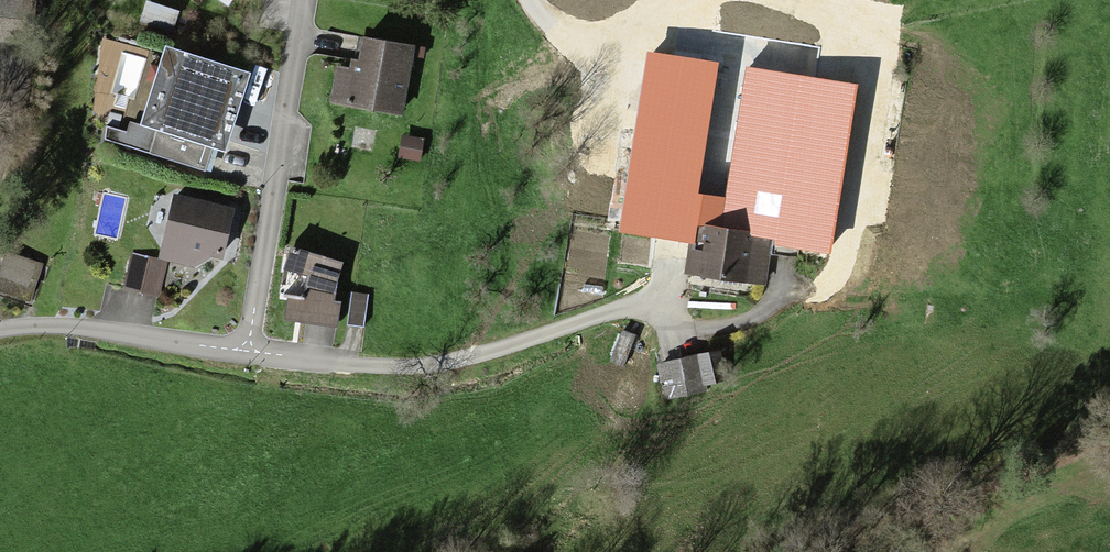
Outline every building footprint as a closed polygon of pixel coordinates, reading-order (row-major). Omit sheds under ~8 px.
[(36,35),(39,0),(0,0),(0,30),(36,35)] [(228,13),(236,0),(204,0),(228,13)] [(719,20),(634,7),(625,58),(710,72),(719,20)] [(333,95),(399,109),(413,43),(361,32),(354,68),(339,65),(333,95)] [(224,154),(249,74),(161,47),(136,127),(224,154)] [(836,111),(708,95),(699,169),(691,230),(686,270),(767,280),(775,211),(796,214),(803,157),(830,160),(836,111)] [(403,134),(398,156),(421,161),(425,139),(403,134)] [(656,163),(604,155),(593,218),(648,225),(656,163)] [(699,169),(656,163),(648,225),(691,230),(699,169)] [(221,262),(233,207),(172,194),(157,257),(193,266),(221,262)] [(283,309),(337,320),(341,300),(331,298),(339,260),(295,251),(283,309)] [(6,252),(0,269),(0,283),(27,293),(38,263),(6,252)] [(167,265),(126,254),(115,294),(157,305),(167,265)] [(369,287),(351,284),(345,317),(364,320),(369,287)] [(741,371),(734,347),(712,353),(719,377),(741,371)] [(719,377),(712,353),(660,370),(674,412),(725,395),(719,377)]
